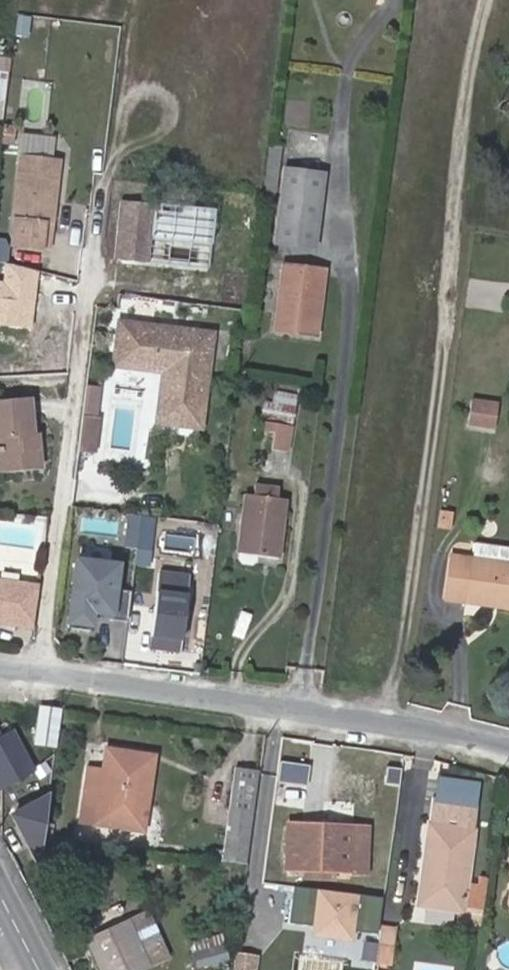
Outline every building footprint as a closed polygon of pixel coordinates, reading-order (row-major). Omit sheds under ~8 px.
[(281,149),(270,148),(264,195),(275,196),(281,149)] [(64,158),(24,153),(17,217),(14,241),(43,245),(46,220),(56,221),(64,158)] [(323,173),(285,169),(276,242),(314,247),(323,173)] [(151,261),(157,203),(124,200),(118,259),(151,261)] [(56,221),(46,220),(43,245),(53,246),(56,221)] [(7,262),(9,239),(0,238),(0,261),(7,262)] [(3,262),(3,283),(0,282),(0,327),(33,332),(39,272),(3,262)] [(324,269),(284,264),(276,328),(316,333),(324,269)] [(164,370),(158,421),(200,426),(213,333),(120,322),(114,364),(164,370)] [(83,413),(103,415),(107,381),(88,378),(83,413)] [(264,403),(260,430),(275,432),(272,449),(289,452),(297,398),(276,393),(274,404),(264,403)] [(37,435),(34,436),(31,398),(0,401),(0,436),(5,436),(7,452),(0,453),(0,466),(1,472),(41,468),(37,435)] [(496,404),(474,401),(471,424),(493,427),(496,404)] [(83,413),(80,444),(99,446),(103,415),(83,413)] [(256,497),(247,495),(239,552),(238,562),(242,567),(252,569),(258,565),(259,555),(278,557),(286,501),(275,499),(277,487),(258,485),(256,497)] [(452,513),(440,512),(438,527),(450,528),(452,513)] [(137,547),(141,514),(129,513),(125,546),(137,547)] [(466,599),(467,593),(502,599),(501,605),(508,606),(508,564),(453,555),(448,597),(466,599)] [(128,622),(132,593),(117,591),(120,566),(78,561),(70,627),(92,629),(94,613),(113,616),(112,620),(128,622)] [(189,589),(190,573),(160,569),(158,585),(189,589)] [(0,578),(0,622),(21,624),(21,621),(35,622),(40,583),(0,578)] [(181,649),(189,589),(158,585),(152,634),(166,635),(164,647),(181,649)] [(467,593),(466,599),(501,605),(502,599),(467,593)] [(164,647),(166,635),(152,634),(151,646),(164,647)] [(8,798),(39,781),(1,706),(0,707),(0,783),(8,798)] [(55,747),(60,708),(40,706),(39,709),(35,709),(33,717),(38,718),(34,744),(55,747)] [(106,750),(103,772),(101,788),(85,785),(80,821),(143,830),(154,757),(106,750)] [(247,864),(261,771),(238,768),(225,861),(247,864)] [(101,788),(103,772),(87,769),(85,785),(101,788)] [(38,864),(48,797),(12,816),(38,864)] [(428,827),(476,833),(479,808),(432,802),(428,827)] [(352,875),(355,828),(288,826),(286,871),(352,875)] [(419,905),(465,910),(468,886),(476,833),(428,827),(419,905)] [(368,829),(355,828),(352,875),(367,875),(368,829)] [(484,912),(487,888),(468,886),(465,910),(484,912)] [(168,958),(147,913),(88,940),(102,969),(141,969),(168,958)] [(396,929),(383,927),(378,963),(393,964),(396,929)] [(379,936),(361,933),(357,963),(374,965),(379,936)] [(198,968),(229,959),(223,934),(191,944),(198,968)]
